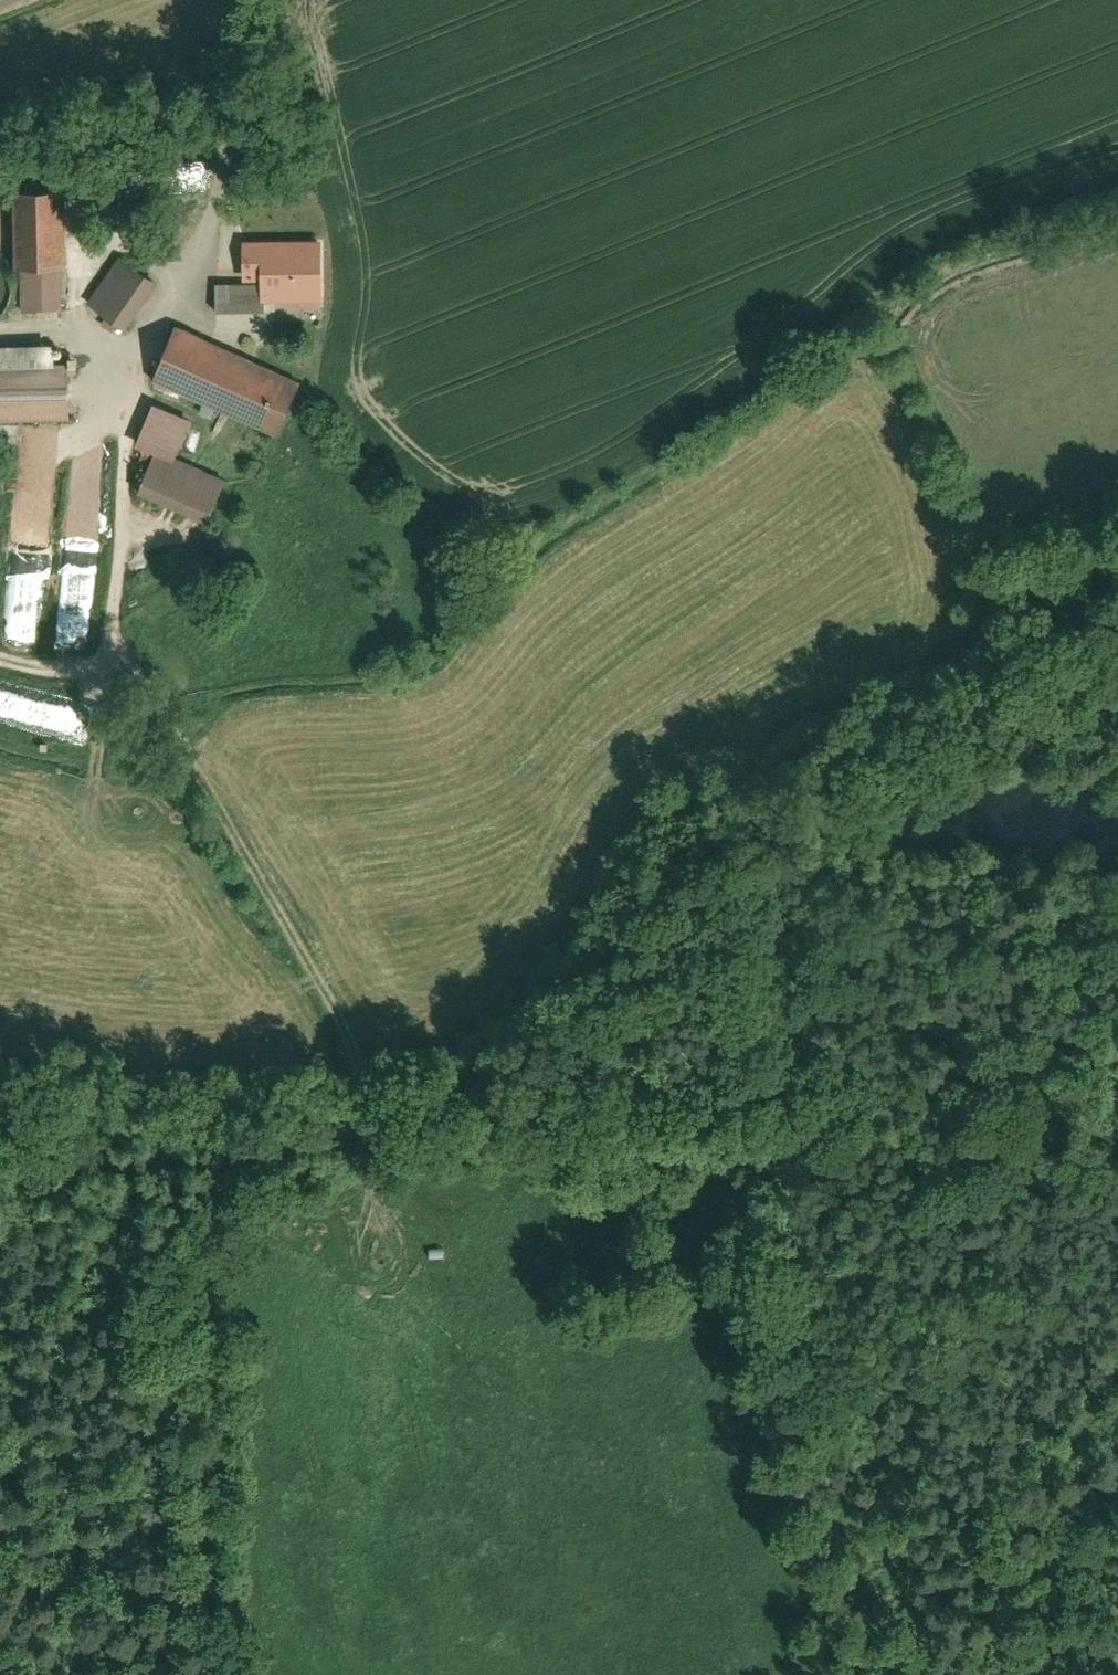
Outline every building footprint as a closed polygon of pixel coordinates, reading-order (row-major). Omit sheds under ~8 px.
[(71,309),(68,187),(23,188),(25,310),(71,309)] [(236,254),(239,311),(272,310),(271,287),(308,285),(307,266),(322,266),(322,251),(236,254)] [(164,281),(127,256),(94,304),(131,329),(164,281)] [(3,268),(0,267),(0,322),(8,315),(14,304),(15,291),(11,278),(3,268)] [(274,301),(274,316),(324,315),(324,301),(274,301)] [(307,379),(181,326),(158,381),(253,421),(284,434),(307,379)] [(73,419),(72,364),(58,365),(57,341),(0,342),(0,421),(73,419)] [(180,462),(198,421),(159,403),(141,445),(180,462)]
